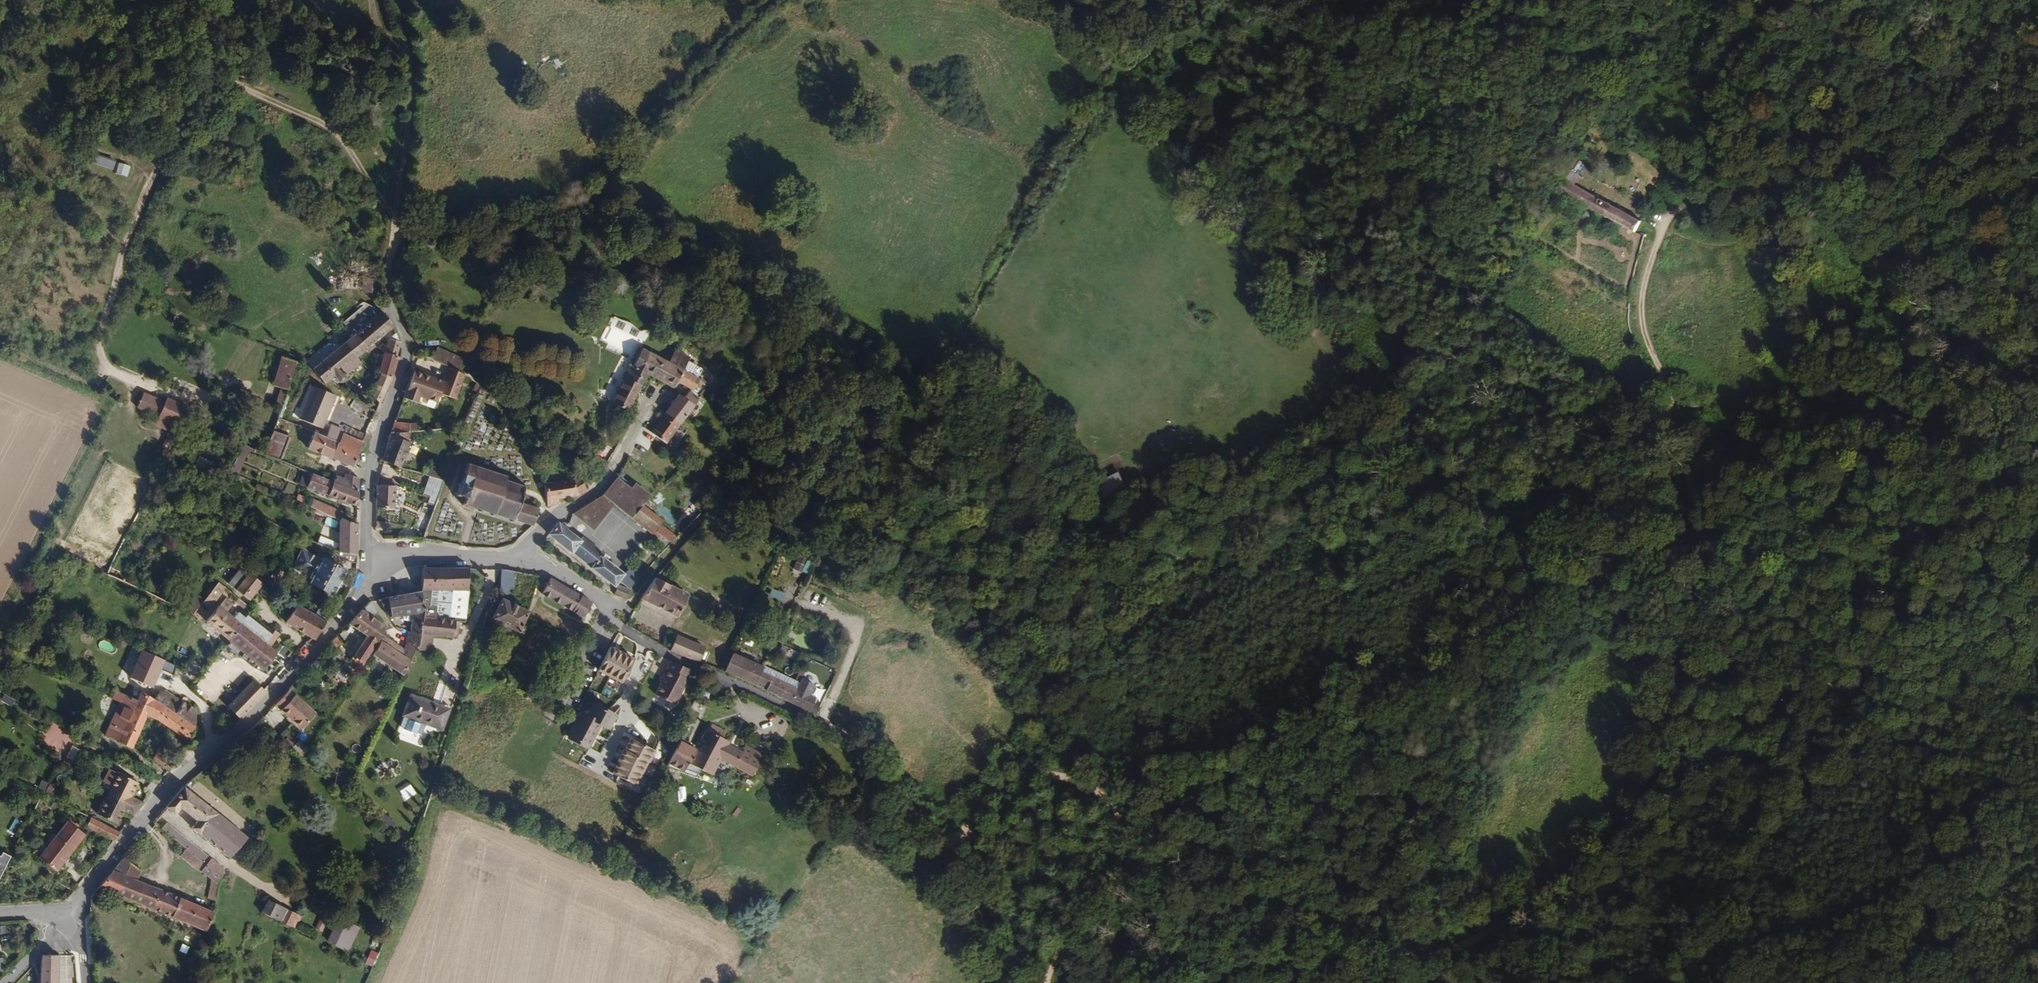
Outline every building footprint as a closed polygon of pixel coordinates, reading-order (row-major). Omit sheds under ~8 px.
[(1566,150),(1560,160),(1568,164),(1573,154),(1566,150)] [(112,169),(115,161),(92,155),(90,163),(112,169)] [(117,162),(114,173),(128,177),(131,166),(117,162)] [(1642,222),(1562,176),(1555,188),(1636,234),(1642,222)] [(372,306),(363,302),(341,321),(351,333),(308,370),(322,384),(326,380),(335,387),(339,382),(338,381),(352,368),(347,362),(388,324),(379,310),(372,306)] [(638,328),(635,335),(643,339),(646,332),(638,328)] [(387,355),(393,356),(397,345),(391,343),(387,355)] [(639,369),(648,353),(639,349),(632,365),(629,363),(627,367),(637,372),(639,381),(643,371),(639,369)] [(386,375),(393,356),(387,355),(381,353),(375,372),(378,373),(371,394),(378,402),(386,375)] [(678,367),(648,353),(639,369),(643,371),(669,384),(673,378),(678,367)] [(283,388),(291,361),(278,354),(271,384),(283,388)] [(451,399),(460,375),(443,366),(438,381),(426,377),(425,379),(419,377),(420,375),(410,371),(400,398),(413,402),(416,396),(433,402),(436,393),(451,399)] [(637,372),(627,367),(622,377),(637,384),(639,381),(637,372)] [(678,367),(673,378),(687,384),(688,380),(693,382),(696,376),(678,367)] [(637,384),(622,377),(610,402),(625,410),(637,384)] [(336,396),(312,386),(299,418),(323,428),(336,396)] [(281,405),(285,390),(279,388),(275,404),(281,405)] [(676,392),(663,410),(677,422),(696,396),(684,388),(679,394),(676,392)] [(1648,399),(1626,403),(1628,412),(1650,409),(1648,399)] [(185,410),(164,402),(158,418),(179,427),(181,423),(184,414),(185,410)] [(649,431),(654,435),(654,436),(653,437),(653,439),(654,441),(656,442),(657,442),(658,441),(660,440),(663,443),(677,422),(663,410),(649,431)] [(192,417),(184,414),(181,423),(188,426),(192,417)] [(203,421),(192,417),(188,426),(200,430),(203,421)] [(392,421),(388,431),(402,432),(402,421),(392,421)] [(177,431),(170,428),(164,440),(170,443),(177,431)] [(285,435),(270,430),(262,455),(276,460),(285,435)] [(351,465),(362,440),(340,431),(336,442),(311,431),(304,447),(351,465)] [(402,432),(388,431),(386,436),(381,459),(401,465),(403,451),(411,453),(412,447),(404,445),(406,432),(402,432)] [(531,525),(537,507),(518,501),(523,485),(505,480),(506,476),(465,463),(456,495),(464,498),(462,504),(531,525)] [(356,506),(356,490),(329,480),(308,472),(303,486),(356,506)] [(423,475),(414,472),(410,487),(419,490),(423,475)] [(263,473),(261,479),(276,484),(278,478),(263,473)] [(329,480),(356,490),(356,478),(343,473),(341,477),(330,474),(329,480)] [(566,478),(543,480),(545,503),(556,502),(555,496),(571,494),(585,488),(577,476),(572,477),(571,473),(566,474),(566,478)] [(428,497),(426,502),(435,504),(441,479),(426,476),(422,495),(428,497)] [(410,493),(375,484),(374,507),(392,508),(393,491),(403,494),(402,496),(410,497),(410,493)] [(657,524),(658,522),(613,485),(600,501),(598,500),(588,506),(590,508),(585,513),(593,521),(610,504),(614,507),(612,509),(628,520),(629,519),(649,534),(651,530),(657,524)] [(339,513),(323,506),(321,511),(328,514),(337,518),(339,513)] [(355,565),(355,526),(340,519),(337,518),(328,514),(325,521),(337,526),(336,544),(335,549),(330,548),(334,557),(355,565)] [(587,567),(612,586),(621,574),(597,556),(598,554),(578,538),(577,539),(555,522),(546,533),(568,551),(569,549),(581,559),(589,565),(587,567)] [(669,533),(657,524),(651,530),(663,540),(669,533)] [(336,544),(322,539),(321,545),(330,548),(335,549),(336,544)] [(320,560),(301,550),(290,569),(310,579),(309,581),(331,593),(342,570),(321,559),(320,560)] [(464,618),(467,590),(468,565),(419,566),(418,588),(416,631),(416,632),(457,634),(458,624),(455,624),(455,617),(459,617),(464,618)] [(499,568),(497,592),(502,592),(502,589),(508,590),(508,587),(512,587),(514,571),(499,568)] [(256,582),(243,574),(230,592),(244,600),(256,582)] [(582,618),(588,603),(548,577),(540,592),(582,618)] [(676,618),(687,596),(678,592),(654,580),(641,601),(676,618)] [(621,598),(631,583),(628,581),(622,589),(615,589),(614,595),(621,598)] [(206,610),(219,590),(212,585),(199,604),(206,610)] [(409,612),(408,630),(416,631),(418,588),(375,600),(384,611),(385,614),(388,614),(389,615),(409,612)] [(768,596),(780,599),(782,591),(770,589),(768,596)] [(517,631),(528,612),(505,599),(493,617),(517,631)] [(324,622),(313,615),(294,603),(283,621),(314,638),(324,622)] [(354,608),(346,623),(363,633),(346,661),(356,667),(382,628),(365,603),(354,608)] [(211,627),(222,612),(214,606),(202,622),(207,626),(211,627)] [(319,606),(313,615),(324,622),(332,614),(319,606)] [(529,606),(528,612),(537,618),(540,613),(529,606)] [(213,629),(227,641),(238,625),(222,612),(211,627),(213,629)] [(238,625),(273,652),(279,644),(273,639),(276,635),(266,627),(262,632),(243,616),(238,625)] [(560,621),(556,629),(574,639),(577,631),(560,621)] [(261,669),(273,652),(238,625),(227,641),(240,651),(261,669)] [(416,631),(408,630),(404,640),(414,644),(416,640),(416,632),(416,631)] [(430,635),(418,634),(418,647),(429,648),(430,635)] [(668,649),(696,661),(702,647),(674,635),(668,649)] [(327,643),(333,649),(340,641),(334,636),(327,643)] [(400,649),(380,637),(378,641),(397,653),(400,649)] [(414,644),(404,640),(400,649),(397,653),(378,641),(369,654),(400,673),(414,644)] [(635,662),(610,648),(596,675),(621,689),(635,662)] [(164,659),(141,650),(129,677),(153,687),(164,659)] [(293,655),(288,651),(284,656),(289,660),(293,655)] [(754,686),(803,710),(805,712),(809,705),(806,704),(809,698),(804,696),(802,695),(770,678),(760,674),(762,669),(730,654),(722,672),(754,686)] [(685,667),(665,659),(654,680),(656,681),(650,693),(669,703),(682,677),(681,676),(685,667)] [(251,679),(226,706),(237,716),(238,718),(264,693),(251,679)] [(273,704),(299,728),(312,714),(286,689),(273,704)] [(145,715),(152,700),(139,692),(134,702),(116,740),(129,747),(145,715)] [(448,707),(410,694),(404,713),(400,725),(422,733),(426,721),(441,727),(448,707)] [(134,702),(119,696),(103,734),(116,740),(134,702)] [(186,741),(194,727),(176,716),(152,700),(145,715),(161,724),(186,741)] [(618,716),(594,703),(574,742),(598,754),(618,716)] [(176,716),(194,727),(194,724),(194,709),(183,704),(176,716)] [(720,747),(726,736),(728,730),(723,728),(725,722),(710,716),(708,721),(706,720),(695,743),(689,755),(711,766),(720,747)] [(48,728),(42,744),(61,751),(67,735),(48,728)] [(742,743),(738,752),(755,759),(763,743),(746,735),(742,743)] [(742,743),(726,736),(720,747),(736,755),(753,764),(755,759),(738,752),(742,743)] [(661,754),(632,738),(611,778),(640,793),(661,754)] [(301,753),(306,746),(297,740),(292,747),(301,753)] [(695,743),(688,740),(683,752),(689,755),(695,743)] [(64,757),(72,760),(77,747),(69,744),(64,757)] [(155,751),(150,759),(166,770),(172,761),(155,751)] [(590,770),(597,772),(601,757),(593,755),(590,770)] [(132,783),(113,773),(105,787),(107,787),(100,800),(99,800),(92,814),(111,824),(119,810),(130,817),(140,803),(125,797),(132,783)] [(672,776),(671,792),(679,792),(680,777),(672,776)] [(42,791),(46,782),(39,779),(35,788),(42,791)] [(404,801),(416,795),(410,784),(398,790),(404,801)] [(246,829),(182,785),(165,805),(174,811),(178,805),(195,817),(191,824),(231,851),(246,829)] [(377,820),(391,828),(395,822),(381,813),(377,820)] [(162,819),(157,815),(151,821),(158,826),(162,819)] [(110,842),(117,834),(88,819),(85,827),(110,842)] [(188,846),(192,839),(162,819),(158,826),(188,846)] [(45,840),(37,852),(40,854),(37,858),(54,872),(82,836),(64,822),(48,843),(45,840)] [(199,853),(204,846),(192,839),(188,846),(192,849),(199,853)] [(217,895),(225,870),(206,858),(199,853),(192,849),(189,855),(216,873),(211,892),(217,895)] [(206,858),(225,870),(228,862),(210,850),(206,858)] [(0,857),(0,880),(11,857),(3,853),(1,858),(0,857)] [(140,866),(121,858),(110,872),(136,880),(140,866)] [(98,888),(207,924),(213,906),(136,880),(110,872),(98,888)] [(294,929),(300,915),(265,899),(259,913),(294,929)] [(327,944),(350,951),(357,926),(334,919),(327,944)] [(41,957),(39,982),(56,982),(57,957),(41,957)]
